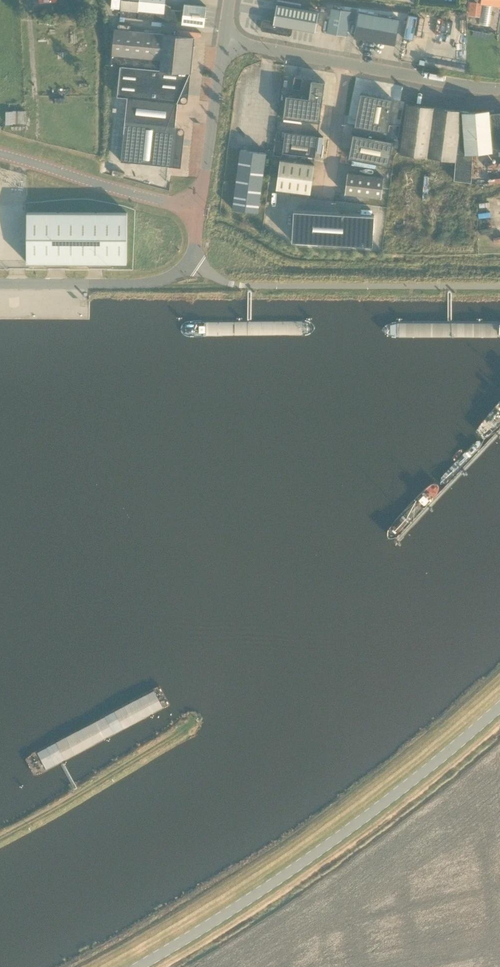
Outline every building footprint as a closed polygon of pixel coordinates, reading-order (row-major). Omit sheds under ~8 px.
[(57,9),(66,9),(66,0),(56,0),(57,9)] [(111,8),(121,9),(121,17),(180,23),(181,11),(171,10),(171,7),(165,4),(165,0),(112,0),(111,8)] [(467,15),(475,16),(477,2),(469,1),(467,15)] [(207,5),(185,3),(182,24),(205,26),(207,5)] [(346,36),(347,33),(351,6),(332,3),(327,32),(346,36)] [(262,20),(261,28),(262,30),(289,35),(292,34),(293,28),(315,32),(319,11),(277,4),(274,21),(265,19),(262,20)] [(351,6),(347,33),(354,34),(354,37),(395,44),(401,11),(351,6)] [(407,27),(418,28),(419,15),(409,14),(407,27)] [(194,37),(176,35),(176,36),(114,30),(111,65),(120,66),(117,96),(127,97),(121,161),(180,167),(175,126),(178,102),(191,73),(191,72),(194,37)] [(292,88),(300,90),(303,78),(294,76),(292,88)] [(325,82),(311,80),(309,98),(286,95),(283,117),(319,122),(325,82)] [(387,132),(393,100),(361,94),(349,157),(389,165),(393,141),(386,139),(387,132)] [(455,161),(462,111),(406,104),(400,154),(455,161)] [(29,122),(28,109),(7,110),(7,123),(29,122)] [(462,111),(455,161),(454,180),(471,182),(473,152),(491,150),(491,151),(492,151),(489,113),(489,110),(469,111),(462,111)] [(492,151),(499,150),(499,112),(489,113),(492,151)] [(283,153),(315,157),(318,136),(285,132),(283,153)] [(233,209),(258,212),(266,153),(240,149),(233,209)] [(314,165),(280,160),(276,189),(310,194),(314,165)] [(384,178),(348,173),(345,193),(381,198),(384,178)] [(326,212),(294,210),(292,241),(373,245),(374,215),(326,212)] [(127,213),(27,212),(27,262),(127,263),(127,213)]
